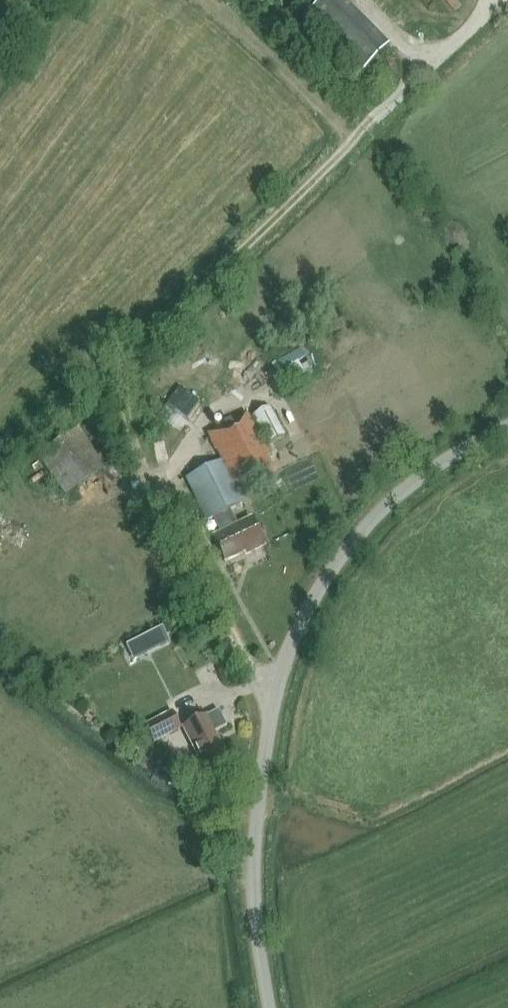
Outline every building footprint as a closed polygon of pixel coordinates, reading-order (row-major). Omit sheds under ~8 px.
[(349,0),(318,0),(304,13),(360,71),(390,43),(349,0)] [(282,382),(313,369),(303,347),(273,360),(282,382)] [(199,402),(180,387),(167,405),(186,420),(199,402)] [(284,436),(269,407),(253,415),(269,444),(284,436)] [(270,456),(247,413),(207,434),(221,461),(225,468),(234,484),(238,494),(275,474),(267,458),(270,456)] [(35,453),(62,495),(104,469),(77,427),(35,453)] [(186,478),(207,521),(213,519),(230,510),(243,504),(238,494),(225,468),(221,461),(186,478)] [(237,525),(230,510),(213,519),(221,533),(213,537),(225,562),(251,550),(252,552),(264,546),(251,518),(237,525)] [(162,626),(139,638),(147,653),(169,642),(162,626)] [(214,732),(226,726),(218,710),(182,728),(205,772),(228,760),(214,732)] [(182,728),(173,711),(146,723),(155,741),(175,732),(182,728)]
